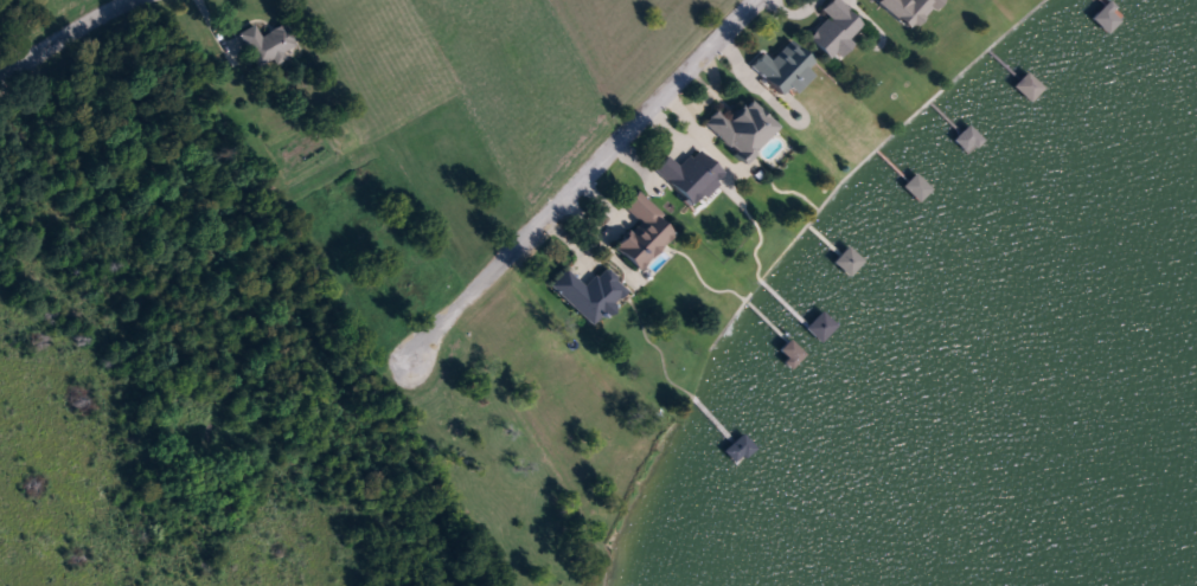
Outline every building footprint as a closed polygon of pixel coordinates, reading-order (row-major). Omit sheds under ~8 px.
[(825,11),(836,0),(843,0),(869,24),(836,59),(813,38),(832,17),(825,11)] [(913,5),(917,0),(936,0),(940,4),(917,32),(879,0),(907,0),(913,5)] [(1115,33),(1099,17),(1114,2),(1131,19),(1115,33)] [(242,33),(257,24),(264,37),(289,22),(301,44),(260,66),(242,33)] [(775,60),(795,39),(818,60),(811,67),(819,76),(804,92),(795,85),(787,95),(755,64),(767,52),(775,60)] [(1019,85),(1036,71),(1051,90),(1036,103),(1019,85)] [(710,122),(721,111),(730,122),(754,99),(782,129),(748,161),(710,122)] [(991,140),(977,155),(961,141),(975,125),(991,140)] [(659,168),(673,155),(684,166),(704,147),(730,174),(696,207),(659,168)] [(940,189),(927,204),(910,188),(922,174),(940,189)] [(645,272),(619,249),(644,223),(628,207),(640,194),(681,232),(645,272)] [(841,262),(856,246),(871,263),(857,277),(841,262)] [(570,269),(590,286),(608,268),(633,290),(598,328),(553,286),(570,269)] [(845,328),(828,344),(813,329),(831,313),(845,328)] [(730,452),(750,433),(763,447),(744,466),(730,452)]
